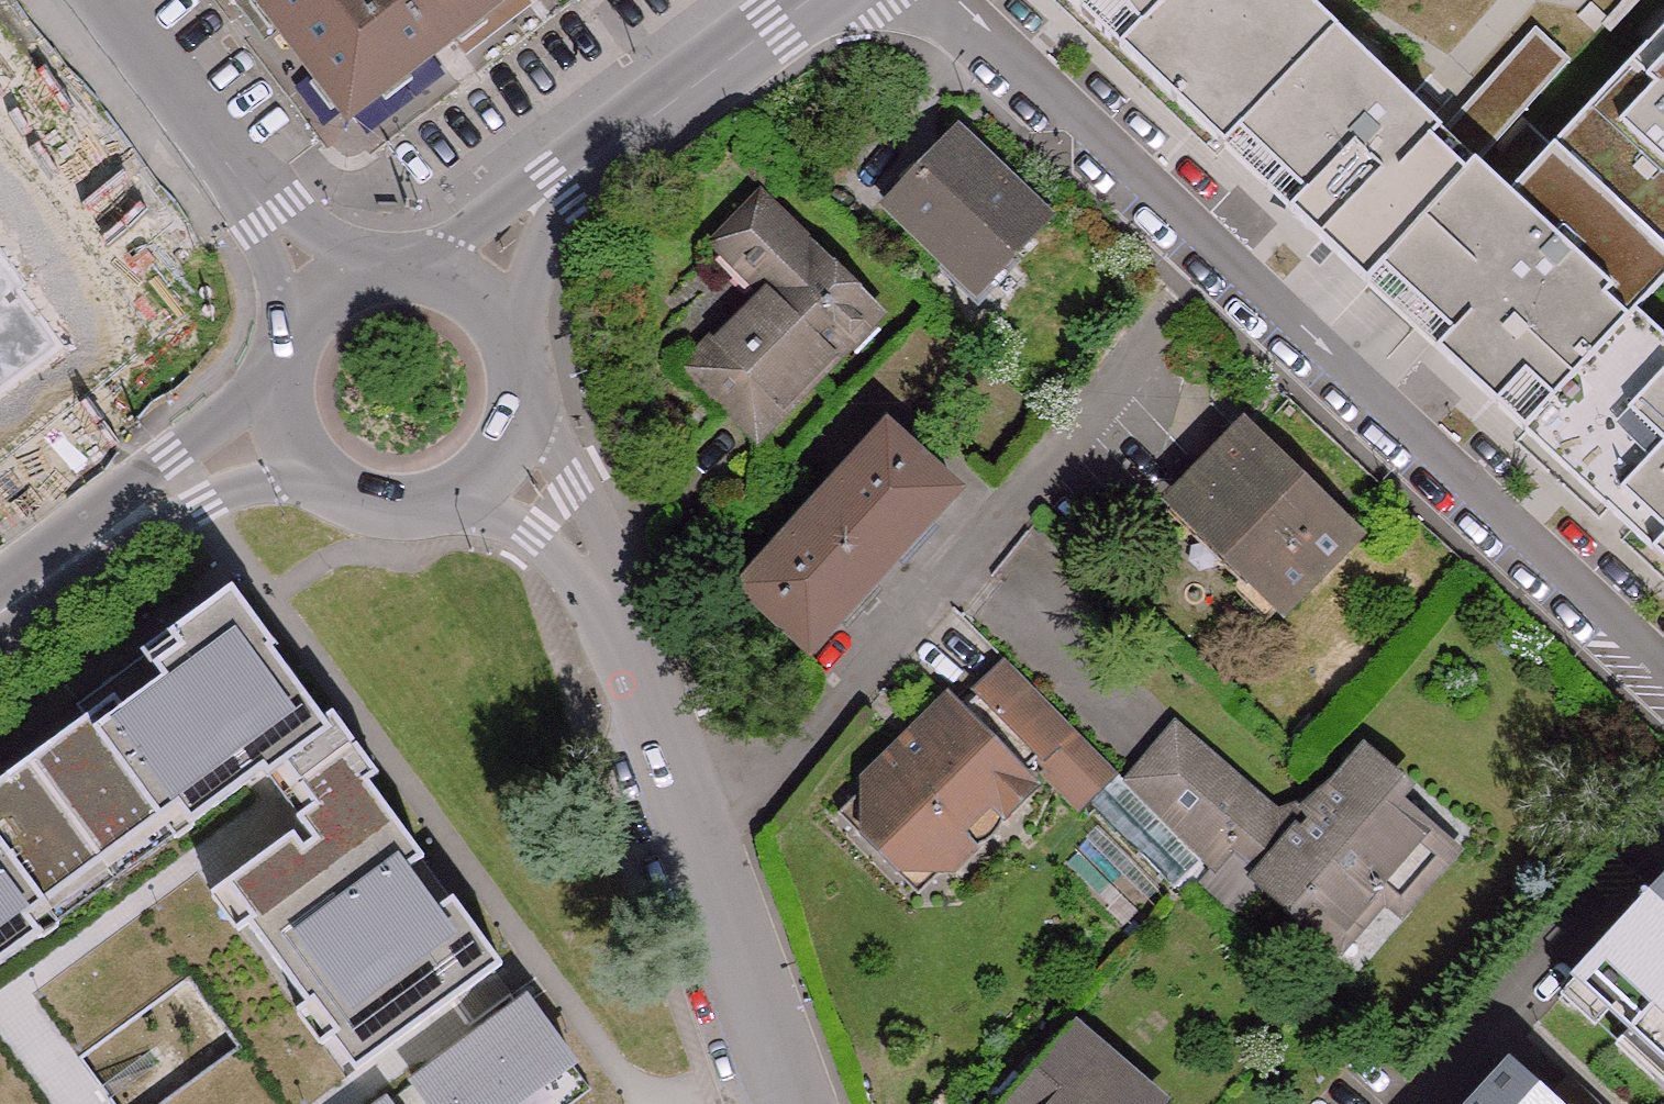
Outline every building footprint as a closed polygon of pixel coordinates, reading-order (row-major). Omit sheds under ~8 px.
[(360,150),(552,0),(249,0),(360,150)] [(1660,48),(1645,32),(1548,133),(1564,148),(1520,193),(1505,179),(1333,11),(1326,18),(1307,0),(1089,0),(1085,4),(1178,93),(1194,77),(1236,117),(1220,133),(1417,319),(1432,302),(1455,324),(1440,341),(1527,422),(1543,406),(1622,482),(1607,498),(1663,551),(1663,342),(1626,310),(1620,317),(1598,297),(1663,223),(1663,44),(1660,48)] [(1333,11),(1322,0),(1307,0),(1326,18),(1333,11)] [(1645,32),(1660,48),(1663,44),(1663,12),(1645,32)] [(1437,113),(1470,145),(1566,47),(1533,15),(1437,113)] [(1194,77),(1178,93),(1220,133),(1236,117),(1194,77)] [(1548,133),(1505,179),(1520,193),(1564,148),(1548,133)] [(1042,222),(959,142),(890,214),(975,295),(1042,222)] [(718,249),(762,297),(692,374),(758,435),(865,316),(757,210),(718,249)] [(1626,310),(1663,269),(1663,223),(1598,297),(1620,317),(1626,310)] [(1432,302),(1417,319),(1440,341),(1455,324),(1432,302)] [(1543,406),(1527,422),(1607,498),(1622,482),(1543,406)] [(1303,581),(1348,532),(1241,430),(1176,497),(1285,600),(1303,581)] [(962,497),(895,435),(752,590),(819,651),(962,500),(962,497)] [(500,966),(372,781),(383,773),(337,712),(328,718),(278,645),(285,641),(243,584),(183,627),(193,640),(164,660),(156,647),(89,695),(99,709),(0,781),(0,950),(40,922),(26,902),(182,793),(196,813),(264,760),(272,769),(289,755),(319,799),(301,812),(315,834),(303,843),(289,826),(230,871),(254,906),(247,912),(304,995),(310,991),(335,1025),(344,1018),(369,1056),(500,966)] [(990,793),(1007,812),(1038,782),(1028,772),(1036,765),(1074,802),(1079,808),(1086,801),(1117,773),(1109,767),(1012,669),(969,713),(953,698),(927,725),(916,753),(919,757),(906,767),(896,757),(884,768),(870,783),(870,839),(901,872),(950,867),(977,842),(959,823),(990,793)] [(1134,791),(1202,859),(1209,868),(1232,841),(1255,815),(1238,800),(1244,793),(1243,790),(1184,737),(1134,791)] [(1255,815),(1232,841),(1260,867),(1260,870),(1257,875),(1295,908),(1312,888),(1351,923),(1385,882),(1409,903),(1451,853),(1393,802),(1405,787),(1363,748),(1310,810),(1315,814),(1288,845),(1255,815)] [(289,755),(272,769),(301,812),(319,799),(289,755)] [(1117,773),(1086,801),(1171,890),(1202,859),(1134,791),(1117,773)] [(870,839),(870,783),(840,813),(866,841),(870,845),(870,839)] [(26,902),(40,922),(196,813),(182,793),(26,902)] [(959,823),(977,842),(1007,812),(990,793),(959,823)] [(950,867),(901,872),(900,875),(920,897),(944,874),(950,867)] [(254,906),(230,871),(211,884),(237,920),(247,912),(254,906)] [(1583,968),(1640,1018),(1629,1030),(1663,1063),(1663,880),(1583,968)] [(1640,1018),(1583,968),(1559,995),(1593,1026),(1607,1011),(1629,1030),(1640,1018)] [(327,1031),(335,1025),(310,991),(304,995),(292,1004),(317,1038),(327,1031)] [(569,1066),(524,1001),(407,1082),(423,1103),(513,1103),(569,1066)] [(352,1067),(369,1056),(344,1018),(335,1025),(327,1031),(352,1067)] [(1022,1077),(1051,1103),(1132,1103),(1145,1089),(1072,1020),(1022,1077)] [(1629,1030),(1615,1045),(1663,1089),(1663,1063),(1629,1030)] [(154,1103),(289,1103),(252,1044),(154,1103)] [(1509,1065),(1473,1103),(1553,1103),(1509,1065)] [(1022,1077),(1002,1100),(1006,1103),(1051,1103),(1022,1077)] [(1158,1100),(1145,1089),(1132,1103),(1154,1103),(1158,1100)]
